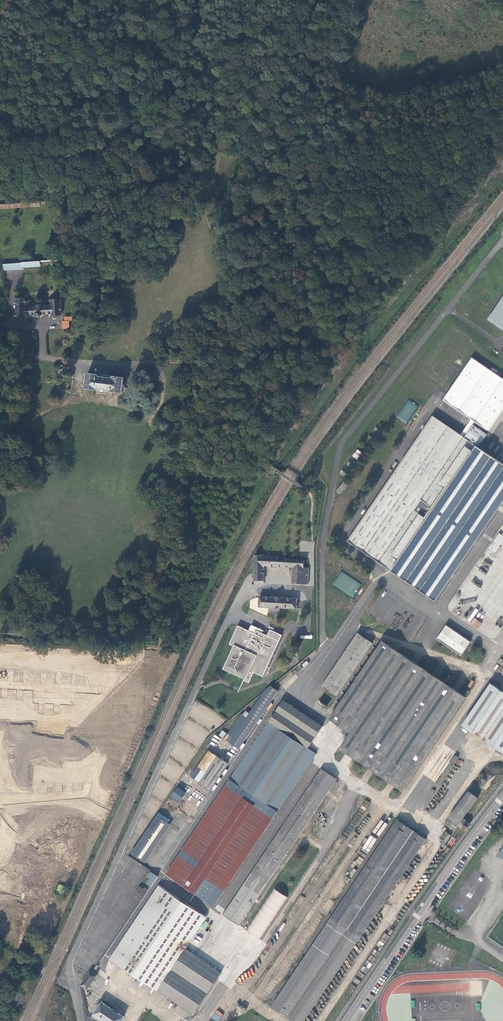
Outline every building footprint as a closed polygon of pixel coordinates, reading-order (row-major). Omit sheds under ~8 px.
[(53,315),(61,315),(60,298),(49,299),(49,308),(46,308),(46,307),(39,307),(39,309),(31,309),(31,304),(25,304),(25,301),(17,301),(17,318),(27,318),(27,315),(38,315),(38,316),(40,316),(42,315),(43,314),(53,314),(53,315)] [(496,314),(493,312),(488,319),(502,329),(502,304),(496,314)] [(62,321),(63,330),(69,329),(69,321),(73,320),(73,316),(65,317),(65,321),(62,321)] [(502,502),(502,465),(477,447),(485,434),(472,425),(474,423),(486,431),(502,406),(502,381),(471,359),(442,402),(470,420),(459,435),(432,417),(347,542),(435,601),(502,502)] [(112,391),(122,392),(124,378),(114,377),(113,378),(108,377),(108,375),(103,374),(103,377),(98,376),(98,375),(87,374),(86,388),(96,389),(96,388),(112,390),(112,391)] [(407,399),(397,418),(407,423),(417,405),(407,399)] [(357,460),(362,453),(357,449),(352,456),(357,460)] [(502,540),(502,536),(499,533),(492,544),(495,546),(494,547),(497,549),(502,540)] [(307,585),(308,568),(303,568),(303,560),(285,559),(285,557),(268,556),(269,554),(268,552),(266,552),(265,553),(264,555),(255,555),(253,558),(254,581),(255,581),(255,584),(264,585),(264,582),(265,582),(265,566),(293,568),(292,583),(307,585)] [(487,554),(458,595),(479,610),(502,575),(502,565),(487,554)] [(481,611),(502,625),(502,623),(502,578),(481,611)] [(410,642),(425,621),(382,592),(368,612),(410,642)] [(294,609),(296,609),(297,599),(282,598),(282,597),(276,596),(275,596),(275,598),(259,597),(259,607),(270,608),(273,608),(276,608),(278,608),(294,609)] [(474,618),(470,624),(477,629),(481,623),(474,618)] [(259,633),(256,632),(255,634),(249,631),(238,626),(229,645),(235,648),(226,669),(245,678),(244,681),(250,684),(254,673),(263,677),(282,636),(270,630),(267,637),(259,633)] [(261,630),(252,626),(249,631),(255,634),(256,632),(259,633),(261,630)] [(461,657),(470,643),(446,626),(436,640),(461,657)] [(357,634),(322,686),(337,697),(372,644),(357,634)] [(382,642),(330,720),(350,734),(340,749),(402,791),(465,698),(382,642)] [(27,653),(28,657),(24,658),(24,670),(34,670),(34,653),(27,653)] [(62,655),(62,660),(58,659),(58,672),(68,673),(69,655),(62,655)] [(147,655),(145,659),(142,657),(136,668),(146,673),(153,657),(147,655)] [(13,656),(13,659),(10,659),(10,670),(20,670),(20,656),(13,656)] [(47,658),(47,662),(43,661),(43,672),(53,673),(53,659),(47,658)] [(122,658),(121,662),(118,662),(117,675),(128,675),(128,658),(122,658)] [(77,660),(76,663),(73,663),(72,674),(83,675),(83,661),(77,660)] [(92,660),(92,664),(88,664),(87,677),(98,677),(98,660),(92,660)] [(106,662),(106,665),(102,665),(102,675),(112,676),(113,662),(106,662)] [(463,726),(502,753),(502,693),(490,684),(463,726)] [(278,692),(271,687),(266,691),(252,710),(247,719),(233,738),(227,734),(223,731),(220,736),(239,749),(278,692)] [(0,699),(0,714),(6,714),(6,711),(9,711),(9,705),(5,705),(5,703),(7,703),(7,699),(0,699)] [(38,700),(28,699),(27,715),(36,716),(36,713),(39,713),(40,707),(35,707),(35,704),(37,705),(38,700)] [(23,700),(13,700),(14,716),(21,716),(21,711),(24,711),(23,700)] [(283,701),(166,876),(213,908),(316,755),(308,749),(322,727),(283,701)] [(101,703),(90,703),(90,716),(94,716),(94,720),(100,720),(101,703)] [(82,706),(72,705),(71,718),(74,718),(74,722),(81,722),(82,706)] [(129,709),(120,706),(115,717),(118,718),(117,722),(123,725),(129,709)] [(52,714),(45,714),(45,721),(40,721),(40,725),(51,726),(52,714)] [(67,714),(60,714),(60,721),(57,721),(57,726),(59,726),(59,730),(66,730),(67,714)] [(227,734),(233,738),(247,719),(241,715),(227,734)] [(16,735),(15,746),(46,748),(47,737),(16,735)] [(0,747),(0,757),(10,758),(11,752),(6,752),(6,747),(0,747)] [(209,751),(191,777),(210,790),(228,764),(209,751)] [(106,763),(101,761),(100,765),(95,763),(90,773),(100,777),(106,763)] [(457,763),(426,808),(440,818),(472,773),(457,763)] [(0,764),(1,768),(0,768),(0,774),(11,774),(10,764),(0,764)] [(307,773),(315,779),(321,770),(313,764),(307,773)] [(81,766),(76,766),(76,771),(70,770),(70,782),(81,782),(81,766)] [(41,773),(36,773),(35,784),(46,784),(47,770),(41,770),(41,773)] [(315,779),(223,915),(239,925),(337,780),(321,770),(315,779)] [(62,773),(51,772),(50,784),(61,785),(62,773)] [(0,781),(0,791),(12,790),(12,784),(7,784),(7,780),(0,781)] [(185,794),(178,789),(174,796),(181,801),(185,794)] [(449,819),(465,831),(471,824),(464,819),(478,799),(469,792),(449,819)] [(18,803),(13,803),(13,808),(6,808),(7,814),(23,813),(23,807),(18,807),(18,803)] [(158,816),(131,857),(135,859),(136,857),(144,862),(169,823),(158,816)] [(0,820),(0,830),(10,828),(9,823),(5,823),(4,819),(0,820)] [(272,1007),(293,1020),(304,1020),(422,845),(426,840),(397,821),(272,1007)] [(442,841),(446,843),(450,835),(445,833),(442,841)] [(0,838),(0,842),(2,848),(19,842),(17,836),(12,838),(11,834),(0,838)] [(422,845),(304,1020),(311,1020),(426,848),(422,845)] [(9,854),(5,858),(7,861),(2,865),(6,870),(19,860),(15,855),(12,858),(9,854)] [(19,870),(11,880),(19,887),(30,873),(26,869),(23,873),(19,870)] [(158,877),(154,874),(153,875),(150,879),(146,886),(149,889),(150,889),(158,877)] [(52,880),(47,877),(45,881),(41,879),(37,890),(46,894),(52,880)] [(136,920),(110,958),(193,1014),(221,972),(186,949),(207,918),(159,886),(136,920)] [(140,887),(135,893),(140,897),(145,890),(140,887)] [(245,930),(260,940),(288,897),(274,887),(245,930)] [(0,915),(0,921),(1,922),(0,925),(0,926),(5,929),(14,915),(4,909),(0,915)] [(23,921),(18,932),(22,934),(21,938),(27,941),(33,925),(23,921)] [(97,975),(92,972),(90,971),(80,985),(86,989),(87,990),(97,975)] [(102,1002),(93,1015),(103,1020),(121,1020),(124,1017),(102,1002)] [(223,1014),(217,1010),(211,1018),(216,1020),(218,1020),(223,1014)]
